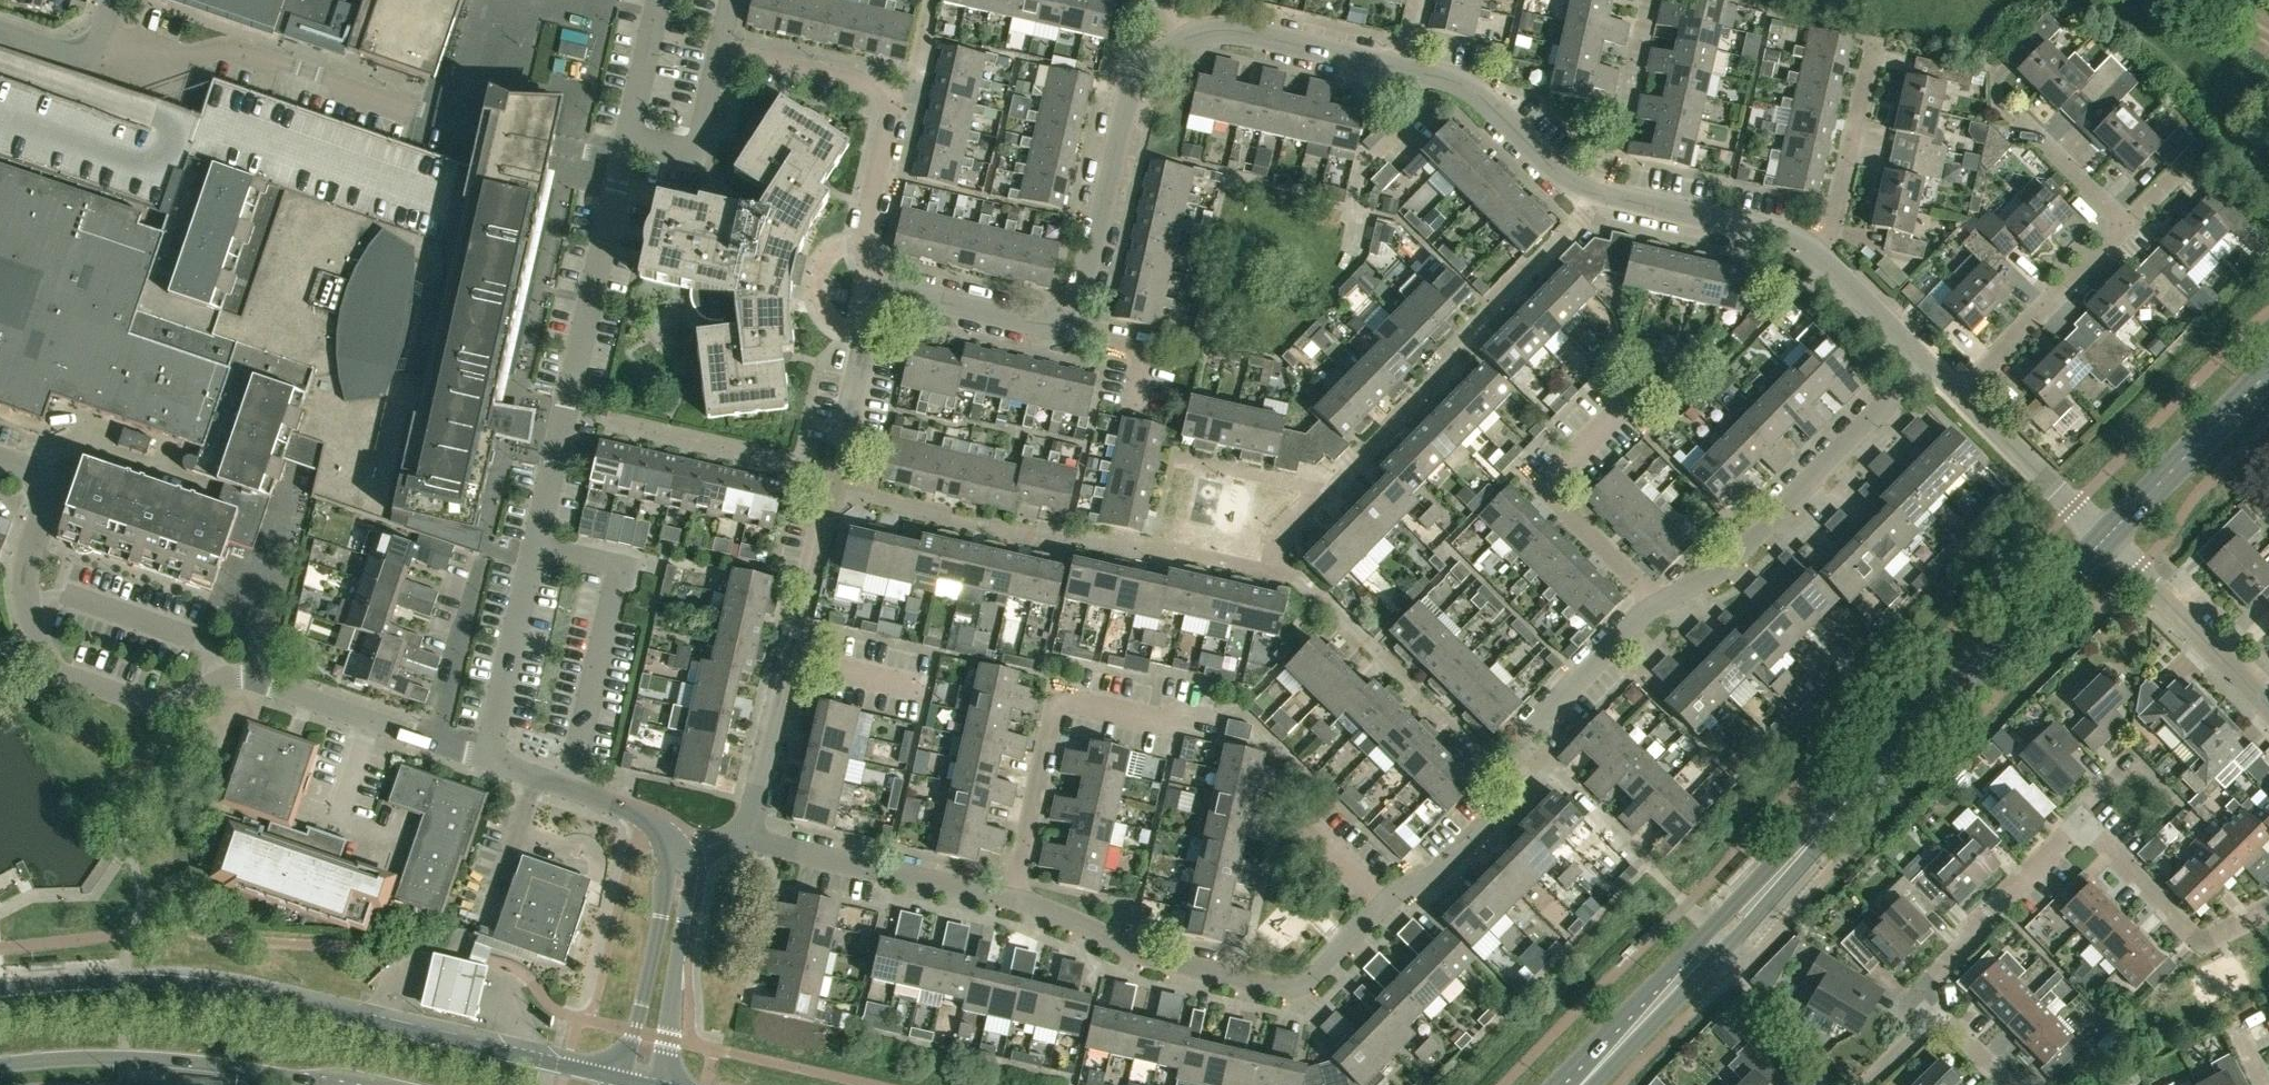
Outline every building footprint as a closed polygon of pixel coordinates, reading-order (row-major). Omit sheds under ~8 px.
[(45,0),(19,0),(18,3),(42,11),(45,0)] [(83,14),(86,4),(76,0),(72,0),(69,9),(83,14)] [(166,4),(167,0),(273,36),(274,32),(284,35),(344,56),(347,50),(348,51),(355,52),(359,54),(430,78),(450,18),(456,19),(462,0),(155,0),(166,4)] [(747,23),(774,30),(780,0),(752,0),(747,23)] [(774,30),(800,35),(808,0),(780,0),(774,30)] [(835,0),(808,0),(800,35),(826,41),(835,0)] [(858,5),(842,2),(842,0),(835,0),(826,41),(852,47),(861,6),(858,5)] [(884,11),(868,8),(870,0),(859,0),(858,5),(861,6),(852,47),(878,53),(887,12),(884,11)] [(878,53),(905,59),(914,18),(894,14),(897,2),(889,0),(887,0),(884,11),(887,12),(878,53)] [(992,0),(967,0),(966,8),(989,13),(992,0)] [(1017,0),(992,0),(989,13),(1013,18),(1017,0)] [(1041,0),(1017,0),(1013,18),(1036,24),(1041,0)] [(1066,0),(1041,0),(1036,24),(1059,29),(1066,0)] [(1091,0),(1066,0),(1059,29),(1083,34),(1091,0)] [(1083,34),(1107,40),(1116,0),(1091,0),(1083,34)] [(1437,3),(1479,12),(1479,9),(1482,0),(1438,0),(1437,3)] [(1611,7),(1579,0),(1571,0),(1566,22),(1627,36),(1630,24),(1620,22),(1616,24),(1607,22),(1611,7)] [(1721,27),(1726,3),(1713,0),(1686,0),(1684,10),(1675,8),(1672,4),(1663,2),(1660,14),(1721,27)] [(1491,12),(1479,9),(1479,12),(1437,3),(1431,29),(1473,39),(1477,19),(1489,22),(1491,12)] [(1523,12),(1519,29),(1532,32),(1536,15),(1523,12)] [(2038,91),(2066,63),(2046,43),(2061,28),(2046,13),(2020,39),(2035,54),(2018,71),(2038,91)] [(1715,51),(1721,27),(1660,14),(1658,25),(1667,27),(1671,25),(1680,27),(1677,42),(1715,51)] [(1772,20),(1770,31),(1786,35),(1789,24),(1772,20)] [(1624,47),(1627,36),(1566,22),(1561,45),(1600,54),(1603,39),(1613,41),(1615,45),(1624,47)] [(1805,55),(1846,65),(1852,38),(1811,29),(1806,49),(1794,46),(1792,56),(1804,58),(1805,55)] [(1710,74),(1715,51),(1677,42),(1673,57),(1664,55),(1662,51),(1652,49),(1650,61),(1710,74)] [(1596,69),(1600,54),(1561,45),(1556,69),(1616,82),(1619,71),(1609,69),(1606,71),(1596,69)] [(980,82),(980,79),(984,63),(996,66),(996,65),(998,56),(986,53),(985,55),(945,46),(938,73),(980,82)] [(1767,48),(1764,61),(1777,64),(1779,64),(1782,52),(1780,51),(1767,48)] [(2096,102),(2126,72),(2110,57),(2094,73),(2075,54),(2066,63),(2038,91),(2057,111),(2081,87),(2096,102)] [(1840,91),(1846,65),(1805,55),(1804,58),(1800,74),(1789,72),(1786,82),(1798,84),(1799,81),(1840,91)] [(998,56),(996,65),(1006,67),(1009,58),(998,56)] [(1214,122),(1228,61),(1216,59),(1214,68),(1217,72),(1215,81),(1199,77),(1190,116),(1214,122)] [(1237,127),(1246,88),(1231,85),(1233,75),(1237,73),(1239,64),(1228,61),(1214,122),(1237,127)] [(1705,98),(1710,74),(1650,61),(1647,72),(1657,74),(1660,72),(1669,74),(1666,89),(1705,98)] [(1900,104),(1939,113),(1946,81),(1971,87),(1974,71),(1935,62),(1930,82),(1906,77),(1902,76),(1898,94),(1902,95),(1900,104)] [(1044,95),(1085,104),(1092,77),(1050,68),(1046,88),(1034,85),(1032,95),(1043,97),(1044,95)] [(1261,132),(1275,72),(1263,69),(1261,79),(1264,82),(1262,92),(1246,88),(1237,127),(1261,132)] [(1614,94),(1616,82),(1556,69),(1550,93),(1589,102),(1593,86),(1602,88),(1604,92),(1614,94)] [(1284,138),(1293,99),(1278,95),(1280,86),(1284,84),(1286,74),(1275,72),(1261,132),(1284,138)] [(2114,154),(2142,125),(2119,103),(2138,84),(2126,72),(2096,102),(2111,116),(2091,136),(2091,141),(2101,150),(2105,150),(2108,148),(2114,154)] [(992,82),(980,79),(980,82),(938,73),(933,99),(974,108),(975,105),(978,89),(990,92),(992,82)] [(1033,84),(1019,80),(1016,91),(1030,94),(1033,84)] [(1308,143),(1322,82),(1310,80),(1308,89),(1311,93),(1308,102),(1293,99),(1284,138),(1308,143)] [(1834,117),(1840,91),(1799,81),(1798,84),(1794,100),(1783,98),(1780,108),(1792,110),(1793,107),(1834,117)] [(44,422),(53,397),(215,452),(206,478),(225,484),(220,497),(220,499),(217,506),(84,460),(68,507),(57,539),(212,592),(216,579),(229,542),(253,550),(253,549),(273,492),(292,435),(308,441),(324,446),(315,484),(312,498),(313,498),(317,499),(420,535),(455,547),(477,554),(478,555),(479,553),(460,547),(462,535),(463,534),(474,537),(475,531),(478,517),(496,439),(496,438),(477,433),(480,419),(484,405),(494,407),(494,406),(496,400),(499,385),(544,186),(547,171),(552,152),(554,142),(555,136),(556,134),(563,102),(554,102),(509,100),(489,91),(483,117),(482,120),(479,135),(471,169),(465,167),(404,147),(320,118),(267,100),(214,82),(202,117),(197,131),(192,146),(187,144),(187,143),(186,143),(184,142),(183,145),(185,146),(167,196),(162,210),(162,211),(161,211),(160,214),(168,216),(162,233),(139,226),(143,214),(77,191),(31,175),(31,176),(0,165),(0,407),(44,422)] [(1331,148),(1340,109),(1325,106),(1327,97),(1331,95),(1333,85),(1322,82),(1308,143),(1331,148)] [(1699,121),(1705,98),(1666,89),(1662,104),(1653,102),(1651,98),(1642,96),(1639,107),(1699,121)] [(1354,161),(1355,154),(1369,93),(1357,90),(1355,100),(1357,104),(1355,113),(1340,109),(1331,148),(1329,155),(1354,161)] [(1038,121),(1079,130),(1085,104),(1044,95),(1043,97),(1040,114),(1028,111),(1030,100),(1014,96),(1009,117),(1026,121),(1037,124),(1038,121)] [(986,108),(975,105),(974,108),(933,99),(927,125),(968,134),(969,131),(972,115),(984,118),(986,108)] [(795,256),(798,256),(798,255),(811,226),(829,199),(830,197),(820,191),(824,185),(847,148),(848,146),(848,145),(848,144),(847,143),(783,102),(782,101),(781,101),(779,102),(778,102),(778,103),(733,172),(768,194),(755,214),(738,210),(698,201),(697,206),(660,197),(658,197),(657,198),(656,198),(656,199),(655,200),(638,274),(638,275),(639,276),(639,277),(640,278),(641,278),(691,290),(690,294),(690,299),(691,304),(693,308),(699,315),(703,318),(711,322),(716,322),(722,322),(723,330),(699,333),(698,334),(697,334),(697,335),(696,336),(696,337),(706,415),(706,416),(707,417),(708,418),(709,418),(710,418),(785,409),(787,408),(788,407),(788,406),(788,405),(783,361),(782,354),(794,353),(789,318),(789,317),(791,286),(795,269),(792,268),(795,256)] [(1935,129),(1939,113),(1900,104),(1898,114),(1893,113),(1890,130),(1894,131),(1910,135),(1910,139),(1912,143),(1916,145),(1913,157),(1944,164),(1947,148),(1941,146),(1943,136),(1940,130),(1935,129)] [(1694,144),(1699,121),(1639,107),(1636,119),(1646,121),(1649,118),(1659,121),(1655,136),(1694,144)] [(1828,143),(1834,117),(1793,107),(1792,110),(1789,126),(1777,124),(1775,134),(1786,136),(1787,133),(1828,143)] [(986,108),(984,118),(995,120),(997,111),(986,108)] [(1073,156),(1079,130),(1038,121),(1037,124),(1034,140),(1022,137),(1020,147),(1031,149),(1032,147),(1073,156)] [(1764,121),(1762,131),(1775,134),(1777,124),(1772,123),(1764,121)] [(1989,123),(1979,164),(1988,172),(2012,146),(1989,123)] [(1403,171),(1410,179),(1429,160),(1439,170),(1474,134),(1468,128),(1461,135),(1449,124),(1403,171)] [(980,134),(969,131),(968,134),(927,125),(921,151),(962,160),(963,157),(966,141),(978,144),(980,134)] [(2142,125),(2114,154),(2134,173),(2157,149),(2172,164),(2195,140),(2180,125),(2161,144),(2142,125)] [(1823,169),(1828,143),(1787,133),(1786,136),(1783,152),(1771,150),(1769,159),(1780,162),(1781,159),(1823,169)] [(1456,187),(1484,158),(1473,147),(1480,140),(1474,134),(1439,170),(1456,187)] [(981,135),(979,147),(988,149),(989,149),(990,146),(991,147),(992,147),(994,141),(994,138),(981,135)] [(1020,138),(1006,135),(1003,146),(1017,149),(1020,138)] [(1688,169),(1694,144),(1655,136),(1652,151),(1642,149),(1640,145),(1631,143),(1628,155),(1688,169)] [(1203,148),(1185,144),(1182,157),(1200,161),(1203,148)] [(1251,173),(1267,177),(1273,150),(1257,146),(1251,173)] [(1068,182),(1073,156),(1032,147),(1031,149),(1028,166),(1016,163),(1014,173),(1025,176),(1026,173),(1068,182)] [(974,160),(963,157),(962,160),(921,151),(914,178),(956,187),(960,167),(972,170),(974,160)] [(1965,153),(1961,168),(1977,171),(1980,156),(1965,153)] [(1880,191),(1878,199),(1917,208),(1925,177),(1940,180),(1944,164),(1913,157),(1909,177),(1884,172),(1884,173),(1878,171),(1874,189),(1880,191)] [(1473,203),(1508,168),(1502,162),(1495,169),(1484,158),(1456,187),(1473,203)] [(1817,195),(1823,169),(1781,159),(1780,162),(1777,178),(1765,176),(1763,186),(1775,189),(1776,186),(1817,195)] [(1188,197),(1188,194),(1192,178),(1204,180),(1206,171),(1193,168),(1193,170),(1152,161),(1146,188),(1188,197)] [(1239,163),(1230,161),(1228,169),(1238,171),(1239,163)] [(1399,175),(1388,164),(1371,181),(1382,192),(1399,175)] [(1957,184),(1960,168),(1944,164),(1941,181),(1957,184)] [(1739,167),(1736,180),(1747,182),(1749,169),(1739,167)] [(1490,220),(1518,192),(1507,181),(1514,174),(1508,168),(1473,203),(1490,220)] [(1211,172),(1210,180),(1220,182),(1221,174),(1211,172)] [(1061,209),(1068,182),(1026,173),(1025,176),(1022,192),(1010,189),(1008,199),(1020,202),(1021,200),(1061,209)] [(2049,179),(2060,190),(2066,184),(2055,173),(2049,179)] [(2015,198),(2051,234),(2071,214),(2053,197),(2060,190),(2049,179),(2042,186),(2035,178),(2015,198)] [(906,184),(903,196),(913,199),(916,186),(906,184)] [(1322,185),(1319,198),(1344,204),(1347,190),(1322,185)] [(994,196),(1006,199),(1008,191),(996,188),(994,196)] [(1200,197),(1188,194),(1188,197),(1146,188),(1140,214),(1182,223),(1182,220),(1186,204),(1198,206),(1200,197)] [(1507,237),(1542,202),(1536,196),(1529,203),(1518,192),(1490,220),(1507,237)] [(1370,193),(1367,209),(1375,211),(1379,195),(1370,193)] [(930,215),(927,214),(910,211),(913,199),(903,197),(900,209),(902,210),(893,250),(920,256),(930,215)] [(1397,214),(1399,200),(1385,198),(1382,211),(1397,214)] [(2032,254),(2051,234),(2015,198),(1996,218),(2003,225),(2000,229),(1988,217),(1977,229),(1999,252),(2014,237),(2032,254)] [(1910,240),(1917,208),(1878,199),(1872,226),(1896,232),(1891,252),(1922,259),(1926,243),(1910,240)] [(984,201),(981,215),(991,217),(994,203),(984,201)] [(1542,202),(1507,237),(1525,255),(1553,226),(1541,215),(1548,208),(1542,202)] [(2187,217),(2180,224),(2209,252),(2231,229),(2243,241),(2255,229),(2232,206),(2217,221),(2200,204),(2199,205),(2197,202),(2192,202),(2184,210),(2184,215),(2187,217)] [(956,221),(953,220),(936,217),(939,205),(929,203),(927,214),(930,215),(920,256),(946,262),(956,221)] [(1021,209),(1011,207),(1008,220),(1008,221),(1017,223),(1018,223),(1019,218),(1021,209)] [(981,227),(979,226),(962,223),(965,211),(955,209),(953,220),(956,221),(946,262),(972,268),(981,227)] [(1410,211),(1403,218),(1414,228),(1421,222),(1410,211)] [(1423,222),(1434,232),(1443,223),(1432,213),(1423,222)] [(1194,223),(1182,220),(1182,223),(1140,214),(1134,240),(1176,249),(1176,246),(1180,230),(1192,232),(1194,223)] [(1007,233),(1004,232),(988,228),(991,217),(981,215),(979,226),(981,227),(972,268),(998,274),(1007,233)] [(1033,239),(1030,238),(1014,234),(1017,223),(1007,221),(1004,232),(1007,233),(998,274),(1024,280),(1033,239)] [(1421,222),(1414,228),(1426,240),(1432,233),(1421,222)] [(1999,252),(1977,229),(1970,222),(1963,229),(1970,236),(1962,244),(1982,264),(1962,284),(1991,312),(2011,292),(1987,268),(2001,254),(1999,252)] [(1376,223),(1373,239),(1381,240),(1385,225),(1376,223)] [(2186,275),(2209,252),(2180,224),(2160,244),(2178,261),(2163,276),(2189,301),(2201,289),(2186,275)] [(1033,239),(1024,280),(1051,286),(1060,245),(1040,240),(1043,229),(1033,227),(1030,238),(1033,239)] [(1632,247),(1633,247),(1635,237),(1612,232),(1609,242),(1594,238),(1582,250),(1575,243),(1558,260),(1566,267),(1566,266),(1594,294),(1597,291),(1590,284),(1603,271),(1625,276),(1632,247)] [(1373,239),(1369,254),(1378,256),(1381,240),(1373,239)] [(1188,249),(1176,246),(1176,249),(1134,240),(1128,266),(1170,275),(1171,272),(1174,256),(1186,258),(1188,249)] [(1647,291),(1658,243),(1650,241),(1648,251),(1633,247),(1632,247),(1625,276),(1623,286),(1647,291)] [(1670,297),(1680,258),(1664,255),(1667,245),(1658,243),(1647,291),(1670,297)] [(1444,245),(1438,251),(1449,262),(1455,256),(1444,245)] [(1694,302),(1705,253),(1697,251),(1695,261),(1680,258),(1670,297),(1694,302)] [(1717,307),(1726,269),(1711,265),(1714,255),(1705,253),(1694,302),(1717,307)] [(1478,301),(1443,266),(1433,256),(1415,274),(1425,284),(1454,312),(1464,301),(1472,308),(1478,301)] [(1455,256),(1449,262),(1460,273),(1466,267),(1455,256)] [(1726,269),(1717,307),(1741,313),(1753,264),(1744,262),(1742,272),(1726,269)] [(1182,275),(1171,272),(1170,275),(1128,266),(1122,291),(1164,301),(1165,298),(1168,282),(1180,284),(1182,275)] [(1577,312),(1594,294),(1566,266),(1566,267),(1555,278),(1548,271),(1542,277),(1577,312)] [(2232,278),(2221,266),(2216,271),(2227,282),(2232,278)] [(1362,267),(1351,278),(1357,284),(1359,282),(1368,273),(1362,267)] [(2189,301),(2163,276),(2149,291),(2125,267),(2105,287),(2133,315),(2153,296),(2173,316),(2189,301)] [(1359,282),(1361,284),(1369,292),(1371,294),(1372,295),(1381,285),(1380,284),(1377,281),(1372,277),(1368,273),(1359,282)] [(1454,312),(1425,284),(1415,274),(1398,291),(1409,301),(1444,336),(1450,330),(1443,323),(1454,312)] [(1182,275),(1180,284),(1189,286),(1192,277),(1182,275)] [(1560,329),(1577,312),(1542,277),(1536,283),(1543,290),(1532,301),(1560,329)] [(1357,284),(1351,278),(1340,289),(1339,295),(1347,298),(1361,284),(1359,282),(1357,284)] [(1483,296),(1490,290),(1478,279),(1472,285),(1483,296)] [(1910,282),(1901,292),(1908,299),(1918,289),(1910,282)] [(1971,332),(1991,312),(1962,284),(1940,307),(1928,295),(1917,307),(1939,330),(1954,315),(1971,332)] [(2114,335),(2133,315),(2105,287),(2099,294),(2096,291),(2092,291),(2084,299),(2084,304),(2086,306),(2085,307),(2109,331),(2094,346),(2117,368),(2120,365),(2132,353),(2114,335)] [(1176,301),(1165,298),(1164,301),(1122,291),(1116,318),(1158,328),(1162,308),(1174,310),(1176,301)] [(1438,342),(1444,336),(1409,301),(1392,318),(1420,346),(1431,335),(1438,342)] [(1543,346),(1560,329),(1532,301),(1521,312),(1514,305),(1508,311),(1543,346)] [(1527,363),(1543,346),(1508,311),(1502,317),(1509,324),(1498,335),(1527,363)] [(1746,317),(1757,328),(1763,322),(1752,311),(1746,317)] [(1357,335),(1366,327),(1356,317),(1348,326),(1357,335)] [(1409,357),(1420,346),(1392,318),(1374,336),(1381,343),(1382,342),(1410,370),(1416,364),(1409,357)] [(1316,323),(1305,334),(1311,340),(1322,329),(1316,323)] [(1854,364),(1825,336),(1816,326),(1799,344),(1808,353),(1808,354),(1852,397),(1860,389),(1853,382),(1849,382),(1842,375),(1854,364)] [(1626,341),(1628,345),(1635,347),(1638,330),(1629,328),(1626,341)] [(1605,340),(1618,352),(1623,347),(1622,343),(1612,333),(1605,340)] [(1305,334),(1294,345),(1300,351),(1311,340),(1305,334)] [(1509,381),(1527,363),(1498,335),(1487,346),(1480,339),(1474,346),(1509,381)] [(1644,340),(1643,349),(1658,352),(1660,343),(1644,340)] [(1399,381),(1410,370),(1382,342),(1381,343),(1365,359),(1401,395),(1407,389),(1399,381)] [(1660,343),(1658,352),(1673,355),(1675,347),(1660,343)] [(2117,368),(2094,346),(2080,360),(2062,343),(2042,363),(2071,391),(2094,368),(2105,380),(2115,370),(2117,368)] [(928,392),(938,351),(911,345),(901,386),(921,391),(916,413),(926,415),(931,393),(928,392)] [(982,394),(992,353),(965,346),(963,356),(964,357),(957,388),(976,393),(973,404),(983,406),(985,395),(982,394)] [(1211,347),(1209,356),(1224,360),(1226,351),(1211,347)] [(964,357),(963,356),(938,351),(928,392),(931,393),(947,397),(945,408),(954,411),(957,398),(955,397),(957,388),(964,357)] [(1226,351),(1224,360),(1240,363),(1242,354),(1226,351)] [(1288,351),(1282,357),(1293,369),(1300,362),(1288,351)] [(1605,351),(1594,363),(1601,369),(1612,358),(1605,351)] [(1691,351),(1689,359),(1705,363),(1707,354),(1691,351)] [(1009,400),(1018,358),(992,353),(982,394),(985,395),(1002,398),(999,410),(1009,412),(1011,401),(1009,400)] [(1843,406),(1852,397),(1808,354),(1791,371),(1819,399),(1830,388),(1837,394),(1836,399),(1843,406)] [(1265,360),(1250,356),(1248,365),(1263,369),(1265,360)] [(1035,406),(1044,364),(1018,358),(1009,400),(1011,401),(1028,404),(1023,426),(1032,429),(1037,406),(1035,406)] [(1395,401),(1401,395),(1365,359),(1348,377),(1377,405),(1387,394),(1395,401)] [(1280,363),(1273,362),(1270,378),(1279,380),(1282,365),(1280,363)] [(1594,363),(1583,374),(1590,380),(1601,369),(1594,363)] [(2062,400),(2071,391),(2042,363),(2023,383),(2041,400),(2026,415),(2045,434),(2071,409),(2062,400)] [(1061,412),(1070,370),(1044,364),(1035,406),(1037,406),(1054,410),(1051,422),(1061,424),(1064,412),(1061,412)] [(1458,376),(1494,411),(1512,393),(1483,365),(1472,377),(1464,370),(1458,376)] [(2120,365),(2117,368),(2128,378),(2130,375),(2120,365)] [(2117,368),(2115,370),(2125,381),(2128,378),(2117,368)] [(1061,412),(1064,412),(1080,416),(1077,428),(1087,430),(1090,417),(1088,417),(1097,376),(1070,370),(1061,412)] [(1808,410),(1819,399),(1791,371),(1774,388),(1818,431),(1826,423),(1819,416),(1815,416),(1808,410)] [(1477,428),(1494,411),(1458,376),(1452,382),(1460,389),(1449,400),(1477,428)] [(1366,416),(1377,405),(1348,377),(1331,394),(1367,429),(1373,423),(1366,416)] [(1572,386),(1561,397),(1567,403),(1578,392),(1572,386)] [(1810,440),(1818,431),(1774,388),(1757,405),(1785,433),(1796,422),(1803,428),(1803,433),(1810,440)] [(1361,435),(1367,429),(1331,394),(1314,411),(1342,439),(1343,439),(1354,428),(1361,435)] [(1561,397),(1550,408),(1556,414),(1567,403),(1561,397)] [(1203,452),(1214,403),(1190,398),(1181,437),(1197,440),(1195,450),(1203,452)] [(1460,445),(1477,428),(1449,400),(1438,411),(1431,404),(1425,410),(1460,445)] [(1229,447),(1238,409),(1214,403),(1203,452),(1212,454),(1214,444),(1229,447)] [(979,422),(983,406),(973,404),(969,420),(979,422)] [(1774,444),(1785,433),(1757,405),(1740,422),(1784,465),(1792,457),(1785,450),(1781,450),(1774,444)] [(1696,413),(1691,408),(1684,414),(1693,423),(1694,422),(1700,416),(1696,413)] [(1250,463),(1261,414),(1238,409),(1229,447),(1244,451),(1242,461),(1250,463)] [(1443,462),(1460,445),(1425,410),(1419,416),(1426,423),(1415,434),(1443,462)] [(1350,446),(1343,439),(1342,439),(1314,411),(1312,414),(1319,421),(1306,435),(1283,430),(1277,458),(1276,458),(1273,468),(1297,473),(1299,463),(1315,467),(1326,456),(1334,463),(1350,446)] [(1277,458),(1283,430),(1285,420),(1261,414),(1250,463),(1258,465),(1261,455),(1276,458),(1277,458)] [(1007,418),(998,416),(996,426),(1005,428),(1007,418)] [(1117,445),(1159,454),(1165,427),(1123,418),(1119,438),(1107,435),(1105,445),(1116,448),(1117,445)] [(1529,432),(1535,439),(1546,427),(1540,421),(1529,432)] [(1061,424),(1051,422),(1049,432),(1059,435),(1061,424)] [(1776,474),(1784,465),(1740,422),(1723,439),(1751,467),(1762,456),(1769,462),(1769,467),(1776,474)] [(919,445),(916,444),(899,440),(902,428),(892,426),(889,439),(892,439),(882,480),(909,486),(919,445)] [(1087,430),(1076,428),(1073,438),(1084,441),(1087,430)] [(153,439),(124,429),(118,446),(147,456),(153,439)] [(1925,441),(1960,476),(1978,458),(1950,430),(1938,442),(1931,435),(1925,441)] [(945,450),(942,450),(925,446),(928,434),(918,432),(916,444),(919,445),(909,486),(935,492),(945,450)] [(1427,479),(1443,462),(1415,434),(1404,445),(1397,438),(1391,444),(1427,479)] [(971,456),(968,456),(951,452),(954,440),(944,438),(942,450),(945,450),(935,492),(961,498),(971,456)] [(1741,478),(1751,467),(1723,439),(1706,456),(1750,499),(1759,491),(1752,484),(1747,484),(1741,478)] [(1063,443),(1053,441),(1051,452),(1061,454),(1063,443)] [(1944,493),(1960,476),(1925,441),(1919,447),(1926,454),(1915,465),(1944,493)] [(616,496),(626,450),(599,444),(589,490),(616,496)] [(997,462),(994,462),(978,458),(980,446),(970,444),(968,456),(971,456),(961,498),(987,504),(997,462)] [(1411,495),(1427,479),(1391,444),(1385,450),(1392,457),(1382,468),(1417,503),(1418,502),(1411,495)] [(1153,480),(1159,454),(1117,445),(1116,448),(1113,464),(1101,461),(1099,471),(1111,474),(1111,471),(1153,480)] [(1517,445),(1506,456),(1512,462),(1523,451),(1517,445)] [(1051,464),(1048,463),(1032,460),(1035,448),(1025,446),(1022,458),(1024,459),(1022,468),(1015,500),(1017,500),(1042,506),(1051,464)] [(1495,446),(1484,457),(1495,467),(1505,456),(1495,446)] [(1635,446),(1626,455),(1632,462),(1641,453),(1635,446)] [(642,502),(652,456),(626,450),(616,496),(642,502)] [(1015,500),(1022,468),(1004,464),(1006,452),(996,450),(994,462),(997,462),(987,504),(1015,510),(1017,500),(1015,500)] [(1051,464),(1042,506),(1069,512),(1078,470),(1058,466),(1061,454),(1051,452),(1048,463),(1051,464)] [(668,508),(678,462),(652,456),(642,502),(668,508)] [(1506,456),(1495,467),(1501,473),(1512,462),(1506,456)] [(1742,508),(1750,499),(1706,456),(1689,474),(1717,501),(1729,490),(1735,496),(1735,501),(1742,508)] [(183,465),(183,466),(184,469),(186,470),(188,471),(196,474),(200,460),(192,457),(189,457),(188,458),(186,458),(185,459),(184,460),(184,461),(183,462),(183,463),(183,465)] [(1087,468),(1098,471),(1101,461),(1094,460),(1090,459),(1089,458),(1087,468)] [(1635,487),(1633,485),(1621,473),(1629,465),(1622,458),(1613,467),(1615,469),(1586,498),(1605,518),(1635,487)] [(694,514),(704,468),(678,462),(668,508),(694,514)] [(1927,510),(1944,493),(1915,465),(1904,476),(1897,469),(1891,475),(1927,510)] [(720,520),(730,474),(704,468),(694,514),(720,520)] [(1400,520),(1417,503),(1382,468),(1376,474),(1383,481),(1372,492),(1400,520)] [(1647,480),(1652,475),(1648,470),(1642,476),(1647,480)] [(1147,506),(1153,480),(1111,471),(1111,474),(1107,490),(1095,487),(1093,497),(1105,500),(1106,497),(1147,506)] [(746,525),(756,480),(730,474),(720,520),(746,525)] [(1910,527),(1911,527),(1927,510),(1891,475),(1885,481),(1892,488),(1881,499),(1910,527)] [(1654,506),(1652,504),(1640,492),(1648,484),(1641,477),(1633,485),(1635,487),(1605,518),(1624,536),(1654,506)] [(756,480),(746,525),(773,532),(783,486),(756,480)] [(1082,484),(1080,494),(1093,497),(1095,487),(1082,484)] [(1488,484),(1477,495),(1484,502),(1495,491),(1488,484)] [(1498,536),(1528,505),(1509,486),(1479,516),(1493,531),(1485,539),(1492,546),(1501,538),(1498,536)] [(1670,487),(1661,496),(1670,505),(1679,496),(1670,487)] [(1383,537),(1400,520),(1372,492),(1361,503),(1354,496),(1348,502),(1383,537)] [(2001,494),(1990,505),(1996,512),(2007,500),(2001,494)] [(1477,495),(1466,507),(1473,513),(1484,502),(1477,495)] [(1673,525),(1671,522),(1659,511),(1667,502),(1660,495),(1652,504),(1654,506),(1624,536),(1643,555),(1673,525)] [(1141,533),(1147,506),(1106,497),(1105,500),(1101,516),(1090,513),(1087,523),(1100,526),(1101,524),(1141,533)] [(1918,534),(1911,527),(1910,527),(1881,499),(1875,505),(1883,513),(1872,524),(1900,552),(1907,558),(1925,541),(1918,534)] [(1430,500),(1422,508),(1435,521),(1443,513),(1430,500)] [(1367,554),(1383,537),(1348,502),(1342,508),(1349,516),(1339,527),(1367,554)] [(1517,554),(1547,524),(1528,505),(1498,536),(1501,538),(1512,549),(1504,558),(1511,565),(1520,557),(1517,554)] [(1990,505),(1979,516),(1985,523),(1996,512),(1990,505)] [(585,508),(579,535),(592,538),(598,511),(585,508)] [(1422,508),(1414,516),(1427,529),(1435,521),(1422,508)] [(2245,545),(2260,530),(2241,511),(2218,533),(2229,544),(2207,566),(2227,587),(2257,557),(2245,545)] [(612,514),(605,541),(619,544),(625,517),(612,514)] [(1663,574),(1692,544),(1678,529),(1686,521),(1679,514),(1671,522),(1673,525),(1643,555),(1663,574)] [(12,521),(0,517),(0,557),(12,521)] [(638,520),(631,547),(645,550),(651,523),(638,520)] [(865,575),(876,526),(868,524),(866,534),(850,531),(839,578),(864,584),(866,575),(865,575)] [(1536,573),(1566,543),(1547,524),(1517,554),(1520,557),(1531,568),(1511,589),(1518,596),(1539,575),(1536,573)] [(1883,569),(1900,552),(1872,524),(1861,535),(1854,527),(1848,533),(1883,569)] [(664,526),(661,540),(678,544),(681,530),(664,526)] [(889,580),(898,541),(883,538),(885,528),(876,526),(865,575),(866,575),(889,580)] [(1350,572),(1367,554),(1339,527),(1328,538),(1320,530),(1315,536),(1350,572)] [(1956,539),(1963,546),(1974,534),(1967,528),(1956,539)] [(938,581),(949,532),(941,530),(938,540),(923,537),(914,575),(916,576),(938,581)] [(416,547),(378,534),(370,531),(362,554),(370,557),(409,571),(412,560),(446,572),(455,547),(420,535),(416,547)] [(690,532),(687,546),(704,550),(707,536),(690,532)] [(961,586),(970,547),(955,544),(957,534),(949,532),(938,581),(961,586)] [(1866,586),(1883,569),(1848,533),(1842,539),(1849,547),(1838,558),(1866,586)] [(914,575),(923,537),(915,535),(913,545),(898,541),(889,580),(913,586),(916,576),(914,575)] [(1332,589),(1350,572),(1315,536),(1309,543),(1316,550),(1304,561),(1332,589)] [(716,538),(713,552),(730,556),(733,542),(716,538)] [(985,591),(996,542),(987,541),(985,551),(970,547),(961,586),(985,591)] [(1008,597),(1017,558),(1002,554),(1004,544),(996,542),(985,591),(998,594),(1008,597)] [(1555,592),(1585,562),(1566,543),(1536,573),(1539,575),(1550,587),(1542,596),(1549,603),(1558,594),(1555,592)] [(742,544),(739,558),(756,562),(759,548),(742,544)] [(1939,556),(1946,562),(1957,551),(1950,545),(1939,556)] [(1088,604),(1097,566),(1082,562),(1084,552),(1075,550),(1064,599),(1088,604)] [(1031,602),(1043,553),(1034,551),(1032,561),(1017,558),(1008,597),(1031,602)] [(1043,553),(1031,602),(1056,607),(1065,569),(1049,565),(1051,555),(1043,553)] [(1446,566),(1440,560),(1433,553),(1427,559),(1440,572),(1446,566)] [(1935,573),(1946,562),(1939,556),(1928,567),(1935,573)] [(405,581),(409,571),(370,557),(363,580),(435,605),(439,592),(405,581)] [(2257,557),(2227,587),(2247,607),(2268,585),(2268,569),(2257,557)] [(1849,603),(1866,586),(1838,558),(1827,569),(1820,561),(1813,568),(1849,603)] [(1112,610),(1123,561),(1115,559),(1112,569),(1097,566),(1088,604),(1112,610)] [(1135,615),(1144,576),(1129,573),(1131,563),(1123,561),(1112,610),(1135,615)] [(1459,562),(1453,568),(1464,580),(1471,573),(1459,562)] [(1574,611),(1604,581),(1585,562),(1555,592),(1558,594),(1569,606),(1561,614),(1568,621),(1576,613),(1574,611)] [(668,565),(664,580),(673,582),(677,567),(668,565)] [(1184,616),(1196,567),(1187,565),(1185,575),(1170,572),(1161,610),(1162,611),(1184,616)] [(1791,591),(1820,618),(1837,601),(1802,566),(1795,572),(1802,579),(1791,591)] [(1207,621),(1217,582),(1202,579),(1204,569),(1196,567),(1184,616),(1207,621)] [(1883,569),(1866,586),(1883,602),(1894,591),(1887,584),(1893,578),(1892,577),(1885,570),(1883,569)] [(728,595),(777,606),(779,598),(769,595),(773,579),(734,570),(728,595)] [(1161,610),(1170,572),(1161,570),(1159,580),(1144,576),(1135,615),(1160,621),(1162,611),(1161,610)] [(1911,585),(1918,591),(1929,580),(1922,573),(1911,585)] [(1231,626),(1242,578),(1234,576),(1232,586),(1217,582),(1207,621),(1231,626)] [(1254,632),(1263,593),(1248,590),(1251,580),(1242,578),(1231,626),(1254,632)] [(431,617),(435,605),(363,580),(355,603),(393,616),(397,606),(431,617)] [(664,580),(661,595),(670,597),(673,582),(664,580)] [(1574,611),(1576,613),(1587,623),(1569,641),(1578,649),(1596,631),(1594,629),(1624,600),(1604,581),(1574,611)] [(1417,582),(1406,593),(1413,600),(1423,589),(1417,582)] [(1483,585),(1477,592),(1488,603),(1494,596),(1483,585)] [(1263,593),(1254,632),(1278,637),(1290,589),(1281,587),(1278,597),(1263,593)] [(1803,636),(1820,618),(1791,591),(1780,602),(1773,594),(1767,600),(1803,636)] [(1894,591),(1883,602),(1889,608),(1895,614),(1906,603),(1894,591)] [(1406,593),(1395,605),(1401,611),(1413,600),(1406,593)] [(1006,606),(1008,597),(998,594),(996,603),(1006,606)] [(775,614),(777,606),(728,595),(723,618),(762,627),(765,612),(775,614)] [(1499,614),(1505,607),(1494,596),(1488,603),(1499,614)] [(1435,622),(1443,614),(1425,597),(1389,632),(1401,644),(1394,651),(1400,657),(1435,622)] [(393,616),(355,603),(341,598),(333,622),(358,631),(369,634),(369,633),(419,650),(420,650),(424,638),(390,626),(393,616)] [(909,598),(906,610),(918,613),(920,601),(909,598)] [(1786,653),(1803,636),(1767,600),(1761,606),(1769,614),(1758,625),(1786,653)] [(1889,608),(1878,619),(1884,625),(1895,614),(1889,608)] [(657,611),(654,627),(662,629),(666,613),(657,611)] [(1452,639),(1460,631),(1443,614),(1435,622),(1400,657),(1406,663),(1413,656),(1424,667),(1452,639)] [(831,615),(829,623),(844,627),(846,618),(831,615)] [(758,642),(762,627),(723,618),(717,641),(766,653),(768,644),(758,642)] [(1517,619),(1511,626),(1522,636),(1528,630),(1517,619)] [(1379,620),(1368,632),(1374,638),(1386,627),(1379,620)] [(863,622),(861,631),(876,634),(878,625),(863,622)] [(1768,670),(1786,653),(1758,625),(1747,636),(1740,628),(1734,634),(1762,663),(1761,663),(1768,670)] [(1528,630),(1522,636),(1533,648),(1539,641),(1528,630)] [(442,657),(420,650),(419,650),(369,633),(369,634),(358,631),(351,652),(361,656),(399,669),(403,659),(437,670),(442,657)] [(1145,631),(1142,643),(1153,645),(1156,633),(1145,631)] [(1156,633),(1153,645),(1164,648),(1166,636),(1156,633)] [(1745,680),(1761,663),(1762,663),(1734,634),(1723,646),(1715,638),(1709,644),(1745,680)] [(925,636),(923,645),(939,648),(941,640),(925,636)] [(1860,636),(1849,648),(1856,654),(1866,643),(1860,636)] [(1304,685),(1338,650),(1332,644),(1325,651),(1314,639),(1286,668),(1304,685)] [(1469,655),(1452,639),(1424,667),(1435,678),(1428,685),(1434,691),(1469,655)] [(764,661),(766,653),(717,641),(712,664),(712,665),(751,674),(754,659),(764,661)] [(957,643),(955,652),(970,656),(972,647),(957,643)] [(1274,655),(1280,661),(1291,650),(1285,643),(1274,655)] [(1728,697),(1745,680),(1709,644),(1703,650),(1711,658),(1700,669),(1728,697)] [(1063,645),(1061,654),(1077,658),(1079,649),(1063,645)] [(675,656),(688,659),(691,649),(678,646),(675,656)] [(972,647),(970,656),(985,659),(987,650),(972,647)] [(1849,648),(1838,659),(1845,665),(1856,654),(1849,648)] [(1079,649),(1077,658),(1091,661),(1093,652),(1079,649)] [(1321,702),(1348,674),(1337,663),(1345,656),(1338,650),(1304,685),(1321,702)] [(1563,664),(1552,653),(1545,660),(1557,671),(1563,664)] [(1004,654),(1002,663),(1017,666),(1019,657),(1004,654)] [(672,670),(675,656),(669,655),(666,668),(672,670)] [(1458,701),(1486,672),(1469,655),(1434,691),(1440,697),(1447,690),(1458,701)] [(396,679),(399,669),(361,656),(353,679),(426,704),(430,691),(396,679)] [(685,672),(688,659),(675,656),(672,670),(685,672)] [(1109,656),(1107,665),(1123,668),(1125,660),(1109,656)] [(1019,657),(1017,666),(1032,670),(1034,661),(1019,657)] [(1174,659),(1172,668),(1188,671),(1190,662),(1174,659)] [(712,665),(712,664),(702,662),(697,686),(736,695),(739,680),(749,682),(751,674),(712,665)] [(975,689),(1036,703),(1038,692),(1029,689),(1025,692),(1016,690),(1019,674),(981,665),(975,689)] [(1206,666),(1204,675),(1220,679),(1222,670),(1206,666)] [(1711,714),(1728,697),(1700,669),(1689,680),(1682,672),(1676,678),(1711,714)] [(1222,670),(1220,679),(1235,682),(1237,673),(1222,670)] [(1815,682),(1822,688),(1833,677),(1826,670),(1815,682)] [(1786,671),(1778,679),(1787,688),(1795,680),(1786,671)] [(1468,725),(1503,689),(1486,672),(1458,701),(1470,712),(1462,719),(1468,725)] [(2088,717),(2074,731),(2094,752),(2116,730),(2124,722),(2113,712),(2127,699),(2117,689),(2119,686),(2105,673),(2075,703),(2088,717)] [(643,674),(639,689),(648,691),(652,676),(643,674)] [(1345,712),(1373,683),(1367,677),(1359,685),(1348,674),(1321,702),(1338,720),(1346,712),(1345,712)] [(1694,731),(1711,714),(1676,678),(1670,685),(1677,692),(1666,703),(1694,731)] [(1778,679),(1770,687),(1779,696),(1787,688),(1778,679)] [(2142,686),(2137,712),(2140,715),(2137,717),(2155,735),(2166,724),(2183,741),(2215,710),(2214,709),(2215,707),(2215,704),(2207,696),(2204,696),(2203,698),(2191,686),(2185,693),(2174,682),(2163,692),(2153,682),(2151,683),(2148,680),(2142,686)] [(1362,728),(1397,693),(1391,687),(1384,694),(1373,683),(1345,712),(1346,712),(1338,720),(1355,736),(1362,728)] [(1634,702),(1643,692),(1633,683),(1624,692),(1634,702)] [(732,710),(736,695),(697,686),(692,709),(740,721),(742,712),(732,710)] [(1033,715),(1036,703),(975,689),(970,713),(1009,722),(1012,706),(1021,708),(1023,712),(1033,715)] [(1503,689),(1468,725),(1474,731),(1482,724),(1493,735),(1521,707),(1503,689)] [(1379,745),(1407,717),(1396,706),(1403,699),(1397,693),(1362,728),(1379,745)] [(815,727),(854,736),(859,711),(811,700),(809,709),(819,712),(815,727)] [(1265,712),(1253,701),(1247,707),(1258,718),(1265,712)] [(646,724),(650,709),(636,705),(632,721),(641,723),(646,724)] [(692,709),(676,706),(671,730),(686,733),(725,742),(728,727),(738,729),(740,721),(692,709)] [(2188,769),(2181,777),(2198,795),(2202,791),(2215,778),(2229,764),(2232,761),(2242,752),(2231,741),(2238,734),(2215,710),(2183,741),(2200,758),(2188,769)] [(1005,737),(1009,722),(970,713),(964,736),(1025,750),(1027,738),(1018,736),(1014,739),(1005,737)] [(1592,759),(1620,731),(1602,713),(1558,758),(1567,766),(1574,759),(1574,755),(1581,748),(1592,759)] [(1770,727),(1777,733),(1788,722),(1782,716),(1770,727)] [(1317,717),(1309,726),(1320,737),(1328,728),(1317,717)] [(1396,762),(1431,727),(1425,721),(1418,728),(1407,717),(1379,745),(1396,762)] [(1252,726),(1228,720),(1225,736),(1249,741),(1252,726)] [(632,721),(629,736),(637,738),(641,723),(632,721)] [(1277,724),(1271,730),(1282,741),(1288,735),(1277,724)] [(2055,725),(2022,756),(2060,795),(2082,773),(2062,753),(2073,743),(2055,725)] [(289,824),(298,796),(315,748),(249,726),(223,801),(289,824)] [(848,759),(854,736),(815,727),(811,742),(801,740),(800,748),(848,759)] [(1413,779),(1441,751),(1430,740),(1437,733),(1431,727),(1396,762),(1413,779)] [(1328,728),(1320,737),(1331,748),(1340,739),(1328,728)] [(906,731),(902,747),(911,748),(914,733),(906,731)] [(1593,792),(1637,748),(1620,731),(1592,759),(1603,770),(1596,777),(1592,777),(1585,784),(1593,792)] [(721,757),(725,742),(686,733),(681,756),(730,767),(731,759),(721,757)] [(1022,761),(1025,750),(964,736),(959,759),(998,768),(1001,753),(1011,755),(1013,759),(1022,761)] [(1184,737),(1179,758),(1193,761),(1198,740),(1184,737)] [(1743,746),(1735,737),(1725,747),(1734,755),(1743,746)] [(1759,739),(1748,750),(1754,756),(1765,745),(1759,739)] [(1064,761),(1125,775),(1130,751),(1091,742),(1088,758),(1078,756),(1076,752),(1067,750),(1064,761)] [(2248,769),(2262,756),(2264,754),(2252,742),(2242,752),(2232,761),(2243,772),(2244,773),(2248,769)] [(1987,759),(1993,759),(2000,752),(1990,743),(1981,752),(1987,759)] [(1220,770),(1281,784),(1283,772),(1274,770),(1270,773),(1261,770),(1264,754),(1226,746),(1220,770)] [(902,747),(899,762),(907,764),(911,748),(902,747)] [(1745,747),(1727,765),(1737,774),(1754,756),(1748,750),(1745,747)] [(843,782),(848,759),(800,748),(798,756),(808,759),(804,774),(843,782)] [(1626,793),(1654,765),(1637,748),(1593,792),(1602,800),(1609,793),(1608,789),(1615,782),(1626,793)] [(1703,765),(1710,758),(1702,750),(1695,757),(1703,765)] [(1430,796),(1465,760),(1459,754),(1452,762),(1441,751),(1413,779),(1430,796)] [(634,755),(625,753),(621,768),(630,770),(634,755)] [(728,776),(730,767),(681,756),(675,781),(714,789),(718,773),(728,776)] [(2248,769),(2260,782),(2268,774),(2268,762),(2262,756),(2248,769)] [(994,783),(998,768),(959,759),(954,783),(1011,796),(1014,797),(1017,785),(1007,783),(1004,786),(994,783)] [(2028,778),(2036,770),(2024,759),(2022,761),(2016,766),(2028,778)] [(1430,796),(1448,813),(1476,785),(1464,774),(1471,766),(1465,760),(1430,796)] [(1119,799),(1125,775),(1064,761),(1062,773),(1071,775),(1075,773),(1084,775),(1081,790),(1107,796),(1119,799)] [(2229,764),(2215,778),(2221,785),(2225,789),(2243,772),(2232,761),(2229,764)] [(1627,826),(1671,782),(1654,765),(1626,793),(1637,804),(1630,811),(1626,810),(1619,817),(1627,826)] [(486,795),(430,776),(401,766),(389,803),(423,814),(395,898),(415,905),(407,926),(421,931),(429,909),(441,914),(461,857),(464,858),(486,795)] [(2021,801),(2027,796),(2032,791),(2009,767),(1988,788),(2003,803),(1992,814),(2021,844),(2043,823),(2021,801)] [(1322,769),(1316,775),(1327,786),(1334,780),(1322,769)] [(1278,795),(1281,784),(1220,770),(1215,794),(1226,796),(1254,802),(1257,787),(1266,789),(1268,793),(1278,795)] [(838,806),(843,782),(804,774),(801,789),(791,786),(789,795),(794,796),(838,806)] [(1730,777),(1723,784),(1729,789),(1735,783),(1730,777)] [(895,778),(891,793),(900,795),(904,780),(895,778)] [(2215,778),(2202,791),(2208,797),(2221,785),(2215,778)] [(1688,798),(1685,796),(1671,782),(1627,826),(1636,834),(1643,827),(1642,823),(1649,816),(1660,827),(1688,798)] [(1014,797),(1011,796),(954,783),(948,806),(987,815),(991,800),(1000,802),(1002,806),(1012,808),(1014,797)] [(1119,799),(1107,796),(1081,790),(1077,805),(1068,803),(1066,799),(1056,797),(1054,808),(1114,822),(1119,799)] [(1167,791),(1163,807),(1178,810),(1181,794),(1167,791)] [(1346,792),(1339,798),(1350,808),(1356,802),(1346,792)] [(891,793),(888,808),(897,811),(900,795),(891,793)] [(1583,821),(1562,800),(1554,793),(1543,804),(1536,797),(1530,803),(1565,838),(1583,821)] [(1254,802),(1226,796),(1215,794),(1209,817),(1270,831),(1273,819),(1263,817),(1259,820),(1250,817),(1254,802)] [(838,806),(794,796),(789,795),(787,803),(797,805),(793,821),(832,830),(838,806)] [(1688,798),(1660,827),(1671,838),(1665,844),(1660,844),(1653,851),(1662,860),(1706,816),(1688,798)] [(2261,811),(2248,799),(2241,806),(2253,819),(2252,820),(2268,836),(2268,803),(2261,811)] [(2241,806),(2234,800),(2226,808),(2236,817),(2224,829),(2255,861),(2263,853),(2259,849),(2268,839),(2268,836),(2252,820),(2253,819),(2241,806)] [(1356,802),(1350,808),(1361,820),(1368,813),(1356,802)] [(1548,855),(1549,854),(1565,838),(1530,803),(1524,809),(1531,816),(1520,828),(1548,855)] [(2212,816),(2200,804),(2193,810),(2206,823),(2212,816)] [(984,830),(987,815),(948,806),(943,830),(1004,843),(1006,832),(997,830),(993,832),(984,830)] [(1109,846),(1114,822),(1054,808),(1051,820),(1060,822),(1064,819),(1073,822),(1070,837),(1109,846)] [(1267,842),(1270,831),(1209,817),(1204,840),(1243,849),(1246,834),(1256,836),(1258,840),(1267,842)] [(1951,857),(1979,886),(1999,866),(1982,848),(1995,835),(1977,817),(1957,837),(1964,844),(1951,857)] [(358,871),(338,864),(346,843),(347,843),(347,841),(324,833),(322,840),(271,823),(265,839),(231,828),(225,848),(209,842),(201,865),(217,870),(215,878),(230,883),(229,886),(347,926),(348,923),(363,928),(369,913),(384,918),(387,909),(382,907),(386,895),(392,879),(359,868),(358,871)] [(2162,842),(2168,848),(2181,834),(2169,823),(2156,836),(2162,842)] [(884,825),(880,841),(889,843),(893,827),(884,825)] [(1380,825),(1373,832),(1384,842),(1390,836),(1380,825)] [(1557,862),(1549,854),(1548,855),(1520,828),(1514,833),(1521,841),(1511,852),(1539,880),(1557,862)] [(2248,868),(2255,861),(2224,829),(2214,839),(2206,831),(2197,839),(2205,847),(2232,875),(2244,864),(2248,868)] [(1001,855),(1004,843),(943,830),(938,854),(976,863),(980,847),(989,849),(991,853),(1001,855)] [(1390,836),(1384,842),(1402,860),(1412,850),(1394,832),(1390,836)] [(2148,867),(2168,848),(2162,842),(2156,836),(2137,855),(2148,867)] [(1103,869),(1109,846),(1070,837),(1066,852),(1057,850),(1055,846),(1045,844),(1043,855),(1103,869)] [(2232,875),(2205,847),(2197,839),(2191,846),(2198,854),(2186,866),(2217,898),(2225,891),(2221,887),(2232,875)] [(1239,864),(1243,849),(1204,840),(1199,864),(1259,878),(1262,866),(1252,864),(1249,866),(1239,864)] [(1522,897),(1539,880),(1511,852),(1500,863),(1492,855),(1486,861),(1522,897)] [(1164,855),(1154,853),(1152,863),(1162,865),(1164,855)] [(1098,893),(1103,869),(1043,855),(1040,867),(1050,869),(1053,866),(1063,869),(1059,885),(1098,893)] [(514,877),(493,940),(520,950),(564,965),(586,902),(570,897),(574,885),(578,875),(523,857),(519,867),(516,878),(514,877)] [(1959,905),(1979,886),(1951,857),(1938,870),(1931,862),(1911,882),(1929,901),(1942,888),(1959,905)] [(1725,883),(1730,888),(1753,863),(1749,859),(1725,883)] [(1505,914),(1522,897),(1486,861),(1481,868),(1488,875),(1477,886),(1505,914)] [(1256,889),(1259,878),(1199,864),(1193,887),(1232,896),(1236,881),(1245,883),(1247,887),(1256,889)] [(1573,864),(1565,872),(1574,880),(1582,872),(1573,864)] [(2210,905),(2217,898),(2186,866),(2166,885),(2194,913),(2206,901),(2210,905)] [(2080,931),(2112,900),(2105,892),(2101,896),(2089,884),(2093,880),(2084,870),(2060,894),(2069,903),(2061,911),(2080,931)] [(1565,872),(1556,881),(1565,889),(1574,880),(1565,872)] [(1612,885),(1619,891),(1630,880),(1624,873),(1612,885)] [(1930,902),(1929,901),(1911,882),(1904,876),(1882,897),(1893,908),(1881,919),(1884,922),(1909,948),(1916,941),(1920,945),(1933,933),(1929,929),(1929,928),(1916,915),(1930,902)] [(1488,931),(1505,914),(1477,886),(1466,897),(1459,890),(1453,896),(1488,931)] [(1229,911),(1232,896),(1193,887),(1188,911),(1248,924),(1251,913),(1241,911),(1238,913),(1229,911)] [(774,914),(834,928),(840,904),(801,895),(797,911),(788,909),(786,905),(777,903),(774,914)] [(1471,948),(1488,931),(1453,896),(1447,902),(1454,909),(1443,921),(1471,948)] [(2086,962),(2127,923),(2115,911),(2120,907),(2112,900),(2080,931),(2092,943),(2079,956),(2086,962)] [(1246,936),(1248,924),(1188,911),(1182,935),(1221,944),(1225,928),(1234,930),(1236,934),(1246,936)] [(834,928),(774,914),(771,926),(781,928),(785,925),(794,927),(790,942),(829,951),(834,928)] [(1568,930),(1574,936),(1585,925),(1579,919),(1568,930)] [(1912,951),(1909,948),(1884,922),(1872,934),(1862,923),(1840,944),(1866,970),(1879,957),(1892,970),(1912,951)] [(2117,969),(2149,938),(2142,930),(2138,934),(2127,923),(2086,962),(2093,969),(2105,957),(2117,969)] [(1801,932),(1809,939),(1816,931),(1808,924),(1801,932)] [(1421,943),(1456,978),(1474,960),(1445,932),(1434,944),(1427,937),(1421,943)] [(896,985),(907,936),(899,934),(896,944),(881,940),(872,979),(896,985)] [(915,938),(907,936),(896,985),(893,1000),(916,1005),(920,990),(928,951),(913,948),(915,938)] [(2149,938),(2117,969),(2136,989),(2145,981),(2154,990),(2178,967),(2168,957),(2164,961),(2153,949),(2157,945),(2149,938)] [(824,975),(829,951),(790,942),(787,958),(778,956),(776,952),(766,949),(763,961),(824,975)] [(1545,953),(1552,959),(1562,948),(1556,942),(1545,953)] [(1439,995),(1456,978),(1421,943),(1415,949),(1422,956),(1411,967),(1439,995)] [(1545,953),(1535,944),(1518,960),(1528,970),(1535,976),(1552,959),(1545,953)] [(943,995),(954,947),(946,945),(943,955),(928,951),(920,990),(943,995)] [(1785,946),(1773,958),(1786,966),(1795,951),(1785,946)] [(966,1001),(975,962),(960,958),(962,948),(954,947),(943,995),(965,1001),(966,1001)] [(2006,955),(1998,962),(1988,951),(1956,983),(1966,993),(1970,989),(1981,1000),(1977,1004),(1984,1012),(2016,980),(2024,973),(2006,955)] [(1838,1022),(1856,1033),(1873,1004),(1850,990),(1857,978),(1821,957),(1809,978),(1822,986),(1810,1006),(1813,1007),(1805,1021),(1830,1035),(1838,1022)] [(866,969),(868,960),(860,958),(858,967),(866,969)] [(489,971),(433,959),(421,1012),(478,1027),(489,971)] [(818,998),(824,975),(763,961),(761,972),(770,975),(774,972),(783,974),(780,989),(818,998)] [(987,1016),(996,977),(981,974),(983,964),(975,962),(966,1001),(965,1001),(963,1011),(987,1016)] [(1422,1012),(1439,995),(1411,967),(1400,978),(1393,971),(1387,977),(1422,1012)] [(1517,994),(1535,976),(1528,970),(1511,988),(1517,994)] [(1011,1021),(1022,973),(1014,971),(1011,981),(996,977),(987,1016),(1011,1021)] [(2057,972),(2045,984),(2051,990),(2064,978),(2057,972)] [(1034,1027),(1043,988),(1028,984),(1030,974),(1022,973),(1011,1021),(1034,1027)] [(1406,1029),(1406,1028),(1422,1012),(1387,977),(1381,983),(1388,990),(1377,1001),(1406,1029)] [(2016,980),(1984,1012),(1992,1019),(1996,1015),(2007,1027),(2035,1000),(2038,1003),(2050,991),(2051,990),(2045,984),(2032,996),(2016,980)] [(1058,1032),(1069,983),(1061,981),(1058,991),(1043,988),(1034,1027),(1058,1032)] [(1069,983),(1058,1032),(1082,1038),(1091,999),(1075,995),(1077,985),(1069,983)] [(813,1022),(818,998),(780,989),(776,1004),(767,1002),(765,998),(755,996),(752,1009),(813,1022)] [(2054,1019),(2045,1010),(2057,998),(2050,991),(2038,1003),(2035,1000),(2007,1027),(2018,1038),(2014,1042),(2022,1050),(2054,1019)] [(1500,999),(1489,1010),(1495,1016),(1506,1005),(1500,999)] [(1414,1036),(1406,1028),(1406,1029),(1377,1001),(1371,1007),(1379,1015),(1368,1026),(1396,1053),(1414,1036)] [(1110,1054),(1121,1006),(1113,1004),(1111,1014),(1095,1010),(1086,1049),(1110,1054)] [(1134,1060),(1143,1021),(1127,1018),(1130,1008),(1121,1006),(1110,1054),(1134,1060)] [(1489,1010),(1478,1021),(1484,1027),(1495,1016),(1489,1010)] [(1157,1065),(1168,1016),(1160,1014),(1158,1024),(1143,1021),(1134,1060),(1157,1065)] [(1180,1070),(1189,1032),(1174,1028),(1177,1018),(1168,1016),(1157,1065),(1179,1070),(1180,1070)] [(1741,1036),(1722,1017),(1713,1025),(1713,1026),(1732,1045),(1741,1036)] [(872,1019),(870,1028),(885,1031),(887,1023),(872,1019)] [(2078,1036),(2073,1038),(2054,1019),(2022,1050),(2029,1058),(2033,1054),(2045,1065),(2041,1069),(2050,1079),(2087,1043),(2079,1035),(2078,1036)] [(887,1023),(885,1031),(901,1035),(903,1026),(887,1023)] [(961,1023),(959,1035),(970,1038),(972,1026),(961,1023)] [(1379,1070),(1396,1053),(1368,1026),(1357,1037),(1350,1029),(1344,1036),(1379,1070)] [(919,1030),(917,1038),(932,1042),(934,1034),(919,1030)] [(1211,1047),(1196,1044),(1198,1034),(1189,1032),(1180,1070),(1179,1070),(1177,1080),(1199,1084),(1202,1084),(1211,1047)] [(1466,1033),(1455,1044),(1461,1050),(1473,1039),(1466,1033)] [(2109,1034),(2097,1045),(2105,1053),(2116,1042),(2109,1034)] [(946,1035),(944,1044),(956,1047),(958,1038),(946,1035)] [(1379,1070),(1344,1036),(1338,1042),(1345,1049),(1333,1060),(1319,1065),(1325,1084),(1387,1084),(1390,1081),(1379,1070)] [(1430,1038),(1422,1046),(1431,1054),(1439,1046),(1430,1038)] [(1236,1042),(1228,1040),(1226,1050),(1211,1047),(1202,1084),(1226,1084),(1236,1042)] [(1257,1058),(1242,1054),(1245,1044),(1236,1042),(1226,1084),(1251,1084),(1257,1058)] [(1773,1069),(1748,1043),(1736,1055),(1739,1057),(1734,1062),(1733,1070),(1744,1081),(1740,1084),(1789,1084),(1773,1069)] [(981,1044),(979,1052),(995,1056),(997,1048),(981,1044)] [(1422,1046),(1414,1054),(1423,1062),(1431,1054),(1422,1046)] [(1013,1051),(1011,1059),(1026,1063),(1028,1055),(1013,1051)] [(1283,1053),(1275,1051),(1273,1061),(1257,1058),(1251,1084),(1276,1084),(1283,1053)] [(1305,1068),(1289,1065),(1291,1055),(1283,1053),(1276,1084),(1325,1084),(1319,1065),(1319,1064),(1305,1068)] [(2246,1081),(2231,1053),(2210,1064),(2218,1078),(2204,1084),(2237,1084),(2246,1081)] [(1028,1055),(1026,1063),(1042,1066),(1043,1058),(1028,1055)] [(1946,1068),(1939,1061),(1915,1084),(1957,1084),(1960,1082),(1958,1081),(1962,1077),(1953,1068),(1946,1068)] [(1060,1062),(1058,1070),(1074,1073),(1076,1066),(1060,1062)]
